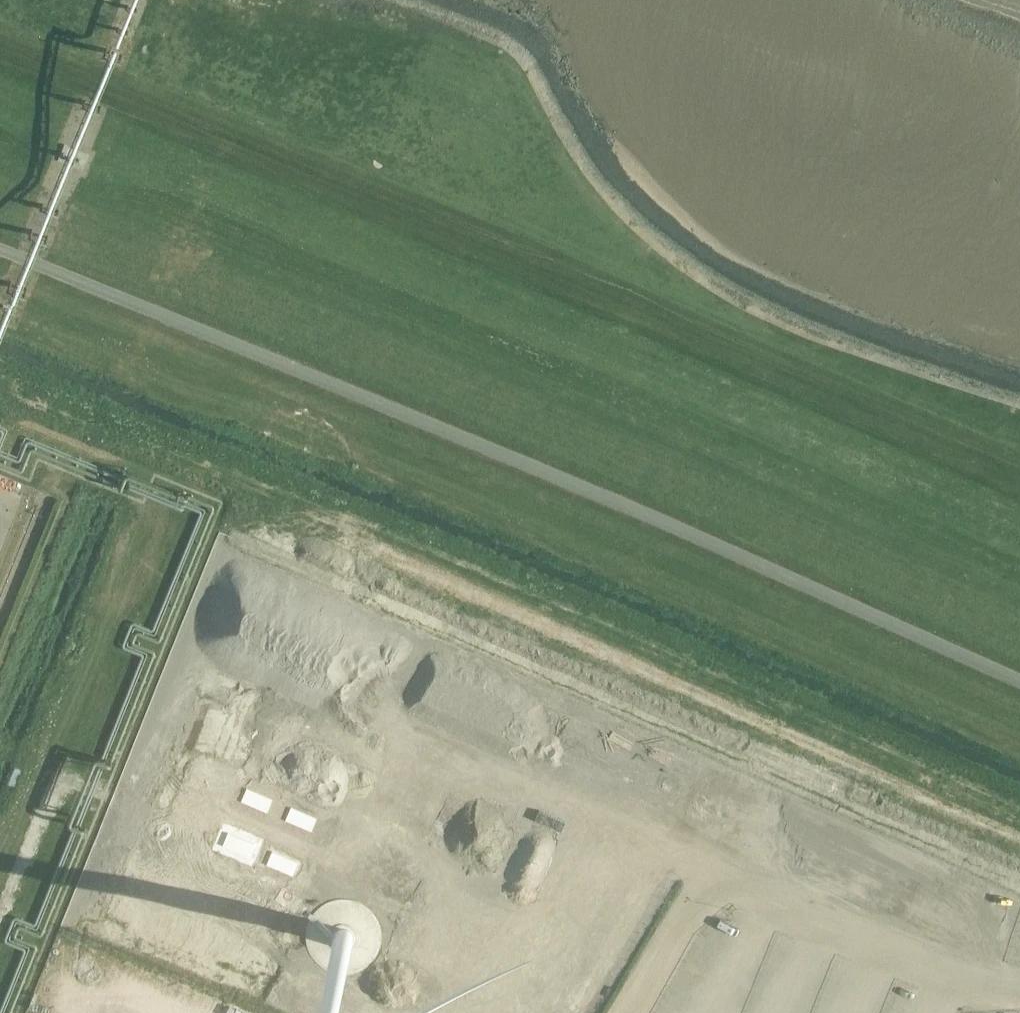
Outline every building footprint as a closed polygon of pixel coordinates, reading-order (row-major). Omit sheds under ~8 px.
[(335,933),(334,936),(334,940),(336,944),(339,946),(343,947),(347,946),(350,944),(353,941),(353,937),(353,934),(351,930),(348,928),(344,927),(340,928),(337,930),(335,933)]
